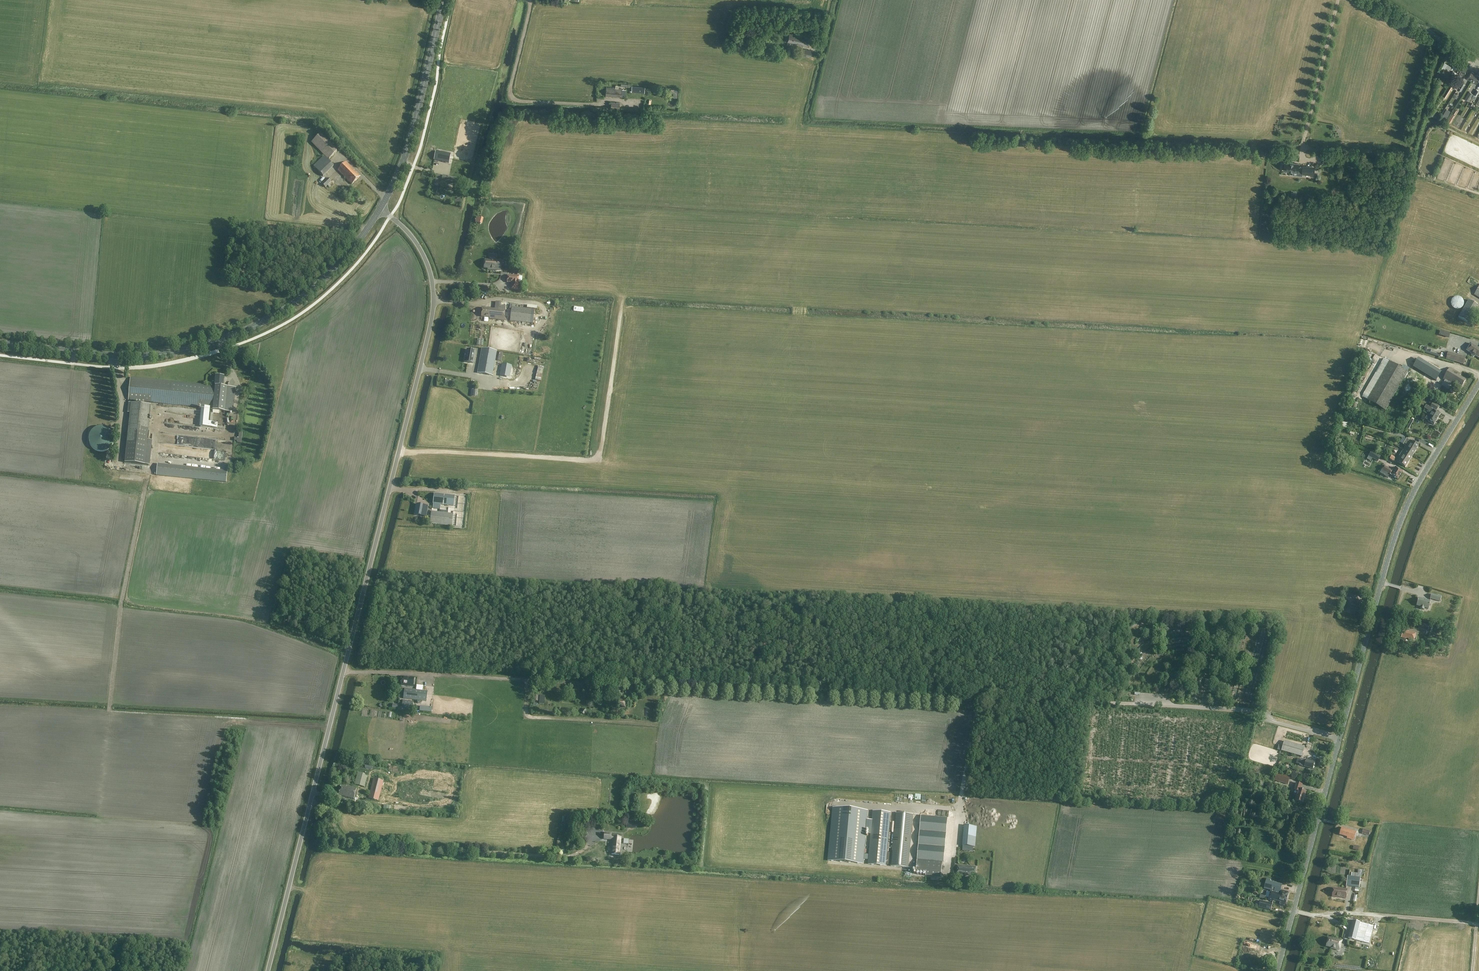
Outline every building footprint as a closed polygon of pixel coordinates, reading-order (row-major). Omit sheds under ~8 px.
[(809,38),(790,34),(788,42),(807,47),(809,38)] [(812,50),(804,48),(803,55),(814,57),(815,51),(812,50)] [(1453,70),(1458,73),(1462,66),(1458,63),(1453,70)] [(1462,66),(1458,73),(1463,76),(1467,69),(1462,66)] [(1448,79),(1451,74),(1444,69),(1441,75),(1448,79)] [(1472,82),(1476,75),(1471,72),(1467,79),(1472,82)] [(1458,79),(1454,86),(1458,88),(1462,81),(1458,79)] [(1453,87),(1451,86),(1443,98),(1445,99),(1453,87)] [(622,97),(623,88),(607,87),(606,96),(622,97)] [(1473,94),(1469,91),(1465,99),(1469,101),(1473,94)] [(1442,117),(1446,120),(1451,112),(1447,109),(1442,117)] [(311,143),(324,156),(313,166),(323,176),(334,166),(328,160),(337,151),(320,134),(311,143)] [(451,154),(436,151),(434,160),(449,163),(451,154)] [(338,170),(352,184),(360,176),(357,173),(357,174),(354,171),(354,170),(346,162),(338,170)] [(1299,164),(1284,162),(1284,164),(1283,164),(1282,169),(1284,169),(1283,171),(1298,172),(1297,175),(1302,176),(1302,174),(1314,175),(1315,168),(1299,167),(1299,164)] [(459,187),(461,180),(445,176),(443,183),(459,187)] [(325,188),(331,182),(328,179),(322,184),(325,188)] [(491,268),(491,269),(500,270),(500,261),(495,261),(495,259),(490,259),(490,260),(485,260),(484,268),(491,268)] [(1451,304),(1452,307),(1455,309),(1458,310),(1461,309),(1463,306),(1464,303),(1463,300),(1460,298),(1457,297),(1454,298),(1452,301),(1451,304)] [(1469,300),(1459,317),(1467,322),(1478,305),(1469,300)] [(490,319),(504,320),(505,306),(501,306),(500,310),(482,308),(481,317),(490,318),(490,319)] [(534,309),(515,307),(514,321),(533,323),(534,309)] [(504,327),(499,378),(511,380),(517,329),(504,327)] [(1471,355),(1471,356),(1473,357),(1475,357),(1475,356),(1478,358),(1478,349),(1471,344),(1466,351),(1472,354),(1471,355)] [(482,348),(477,373),(492,376),(497,351),(482,348)] [(526,355),(530,359),(535,352),(531,348),(526,355)] [(475,351),(467,350),(465,362),(473,363),(475,351)] [(1448,353),(1446,360),(1464,364),(1466,358),(1448,353)] [(1438,379),(1443,371),(1434,365),(1433,366),(1420,358),(1415,367),(1428,375),(1427,377),(1432,380),(1434,377),(1438,379)] [(1361,397),(1367,401),(1386,412),(1408,373),(1390,362),(1384,359),(1361,397)] [(1450,368),(1443,380),(1454,386),(1455,385),(1458,387),(1459,386),(1462,388),(1466,381),(1460,377),(1461,375),(1450,368)] [(215,386),(171,382),(131,378),(129,400),(169,403),(196,406),(194,424),(200,425),(200,427),(217,428),(218,423),(212,422),(213,413),(219,413),(219,410),(234,412),(236,387),(223,386),(224,377),(216,376),(215,386)] [(1426,419),(1428,420),(1427,421),(1434,425),(1440,414),(1436,411),(1439,407),(1431,402),(1428,407),(1432,409),(1428,415),(1426,419)] [(125,462),(145,465),(151,405),(131,403),(125,462)] [(89,437),(89,439),(89,441),(90,444),(91,446),(92,448),(94,450),(97,451),(99,451),(101,452),(104,451),(106,451),(108,450),(110,448),(112,446),(113,444),(114,441),(114,439),(114,437),(113,434),(112,432),(110,430),(108,428),(106,427),(104,427),(101,426),(99,427),(97,427),(94,428),(92,430),(91,432),(90,434),(89,437)] [(1404,451),(1413,456),(1419,447),(1413,443),(1412,443),(1407,439),(1403,445),(1406,446),(1405,448),(1406,449),(1404,451)] [(1413,456),(1404,451),(1403,453),(1402,452),(1399,457),(1400,457),(1397,462),(1399,464),(1405,468),(1413,456)] [(1371,452),(1369,456),(1373,458),(1377,461),(1380,457),(1371,452)] [(156,475),(225,484),(227,471),(157,464),(156,475)] [(1393,471),(1385,466),(1382,470),(1398,480),(1403,472),(1395,467),(1393,471)] [(434,494),(433,504),(453,506),(454,496),(434,494)] [(425,506),(417,504),(415,515),(423,516),(425,506)] [(430,523),(452,526),(453,514),(432,512),(430,523)] [(1428,609),(1431,601),(1419,598),(1416,606),(1420,607),(1420,609),(1424,610),(1424,608),(1428,609)] [(1354,604),(1351,603),(1349,610),(1358,612),(1361,602),(1355,600),(1354,604)] [(1407,631),(1403,630),(1401,638),(1406,639),(1406,638),(1409,639),(1409,640),(1414,641),(1416,633),(1408,631),(1408,632),(1407,632),(1407,631)] [(403,677),(402,686),(414,687),(415,677),(403,677)] [(428,691),(404,688),(403,698),(426,701),(428,691)] [(603,696),(612,696),(612,701),(617,702),(616,706),(625,708),(626,704),(627,701),(626,701),(617,700),(614,700),(615,697),(615,689),(600,688),(599,697),(603,697),(603,696)] [(413,702),(403,700),(402,709),(412,711),(413,702)] [(1302,757),(1305,747),(1284,741),(1282,751),(1302,757)] [(1301,759),(1301,760),(1297,758),(1296,763),(1300,764),(1300,765),(1313,769),(1315,762),(1306,760),(1301,759)] [(355,784),(364,787),(367,775),(358,772),(355,784)] [(1275,780),(1288,784),(1290,776),(1277,772),(1275,780)] [(374,779),(372,785),(382,788),(383,781),(374,779)] [(1295,800),(1303,802),(1306,791),(1301,789),(1302,784),(1296,783),(1294,790),(1298,791),(1295,800)] [(354,799),(357,788),(347,785),(346,787),(341,785),(339,795),(354,799)] [(369,798),(378,801),(380,794),(370,792),(369,798)] [(868,859),(869,855),(864,854),(868,811),(832,808),(828,861),(863,864),(863,859),(868,859)] [(873,811),(869,855),(868,859),(868,864),(886,866),(890,813),(873,811)] [(895,813),(891,866),(908,868),(913,815),(895,813)] [(943,860),(942,860),(946,818),(921,815),(916,871),(926,872),(926,876),(941,877),(943,860)] [(626,821),(626,828),(637,829),(637,822),(633,822),(633,820),(630,820),(630,821),(626,821)] [(1356,832),(1342,828),(1340,835),(1347,837),(1347,838),(1354,840),(1356,832)] [(604,839),(613,840),(611,854),(620,855),(621,837),(611,836),(611,834),(605,833),(604,839)] [(967,833),(967,838),(966,845),(970,845),(978,846),(979,839),(979,834),(970,834),(967,833)] [(976,866),(957,865),(956,875),(975,876),(976,866)] [(1359,888),(1360,878),(1361,877),(1363,877),(1364,870),(1358,870),(1358,873),(1351,872),(1351,877),(1347,876),(1346,886),(1359,888)] [(1271,880),(1267,879),(1264,889),(1271,891),(1268,900),(1273,901),(1273,900),(1280,902),(1280,904),(1284,905),(1285,903),(1286,903),(1289,893),(1280,890),(1282,885),(1271,882),(1270,882),(1271,880)] [(1346,898),(1347,890),(1338,888),(1338,889),(1333,888),(1332,896),(1336,897),(1346,898)] [(1272,904),(1260,900),(1258,907),(1270,910),(1272,904)] [(1352,920),(1348,938),(1355,940),(1360,922),(1352,920)] [(1339,950),(1341,940),(1335,939),(1328,938),(1326,946),(1331,948),(1339,950)]
